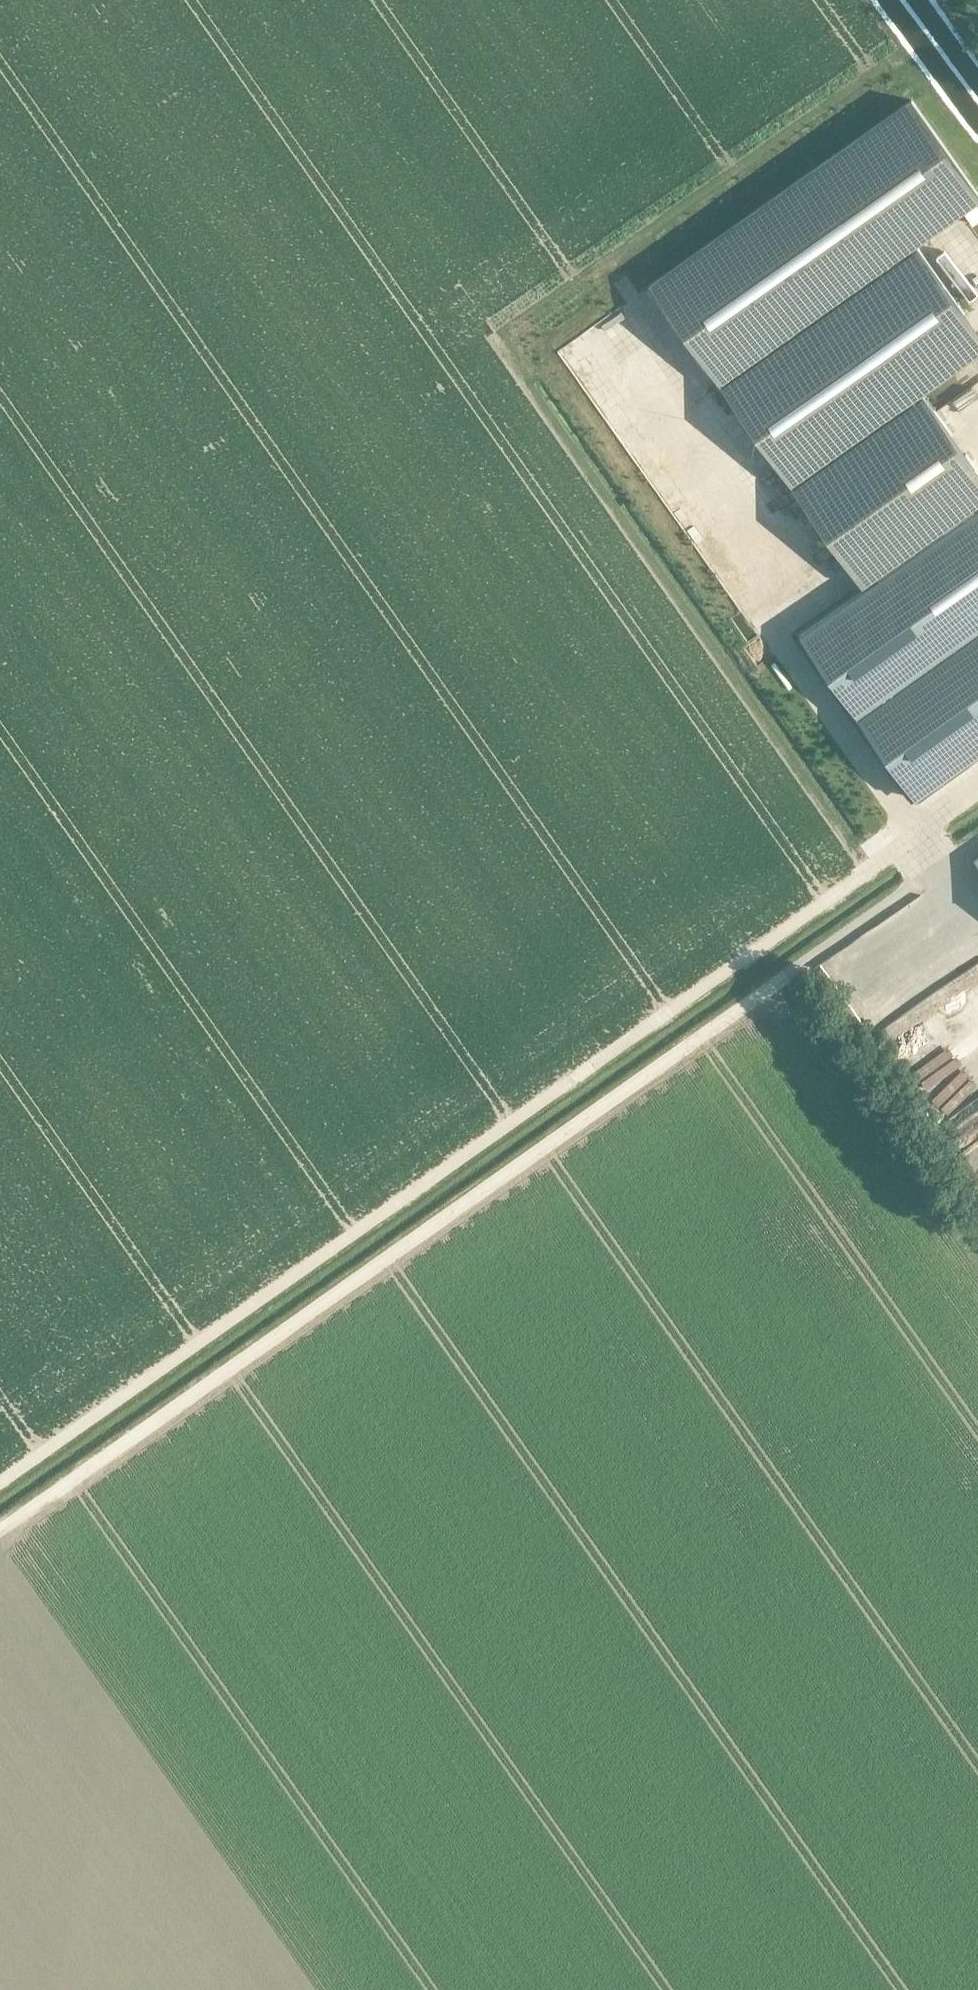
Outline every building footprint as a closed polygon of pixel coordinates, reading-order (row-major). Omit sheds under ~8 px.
[(721,386),(791,484),(921,391),(977,351),(977,333),(915,244),(977,199),(977,195),(910,99),(649,285),(721,386)] [(921,391),(791,484),(863,586),(977,504),(977,471),(921,391)] [(800,635),(916,798),(977,754),(977,504),(863,586),(865,589),(800,635)] [(681,1059),(665,1071),(671,1080),(687,1067),(681,1059)]
